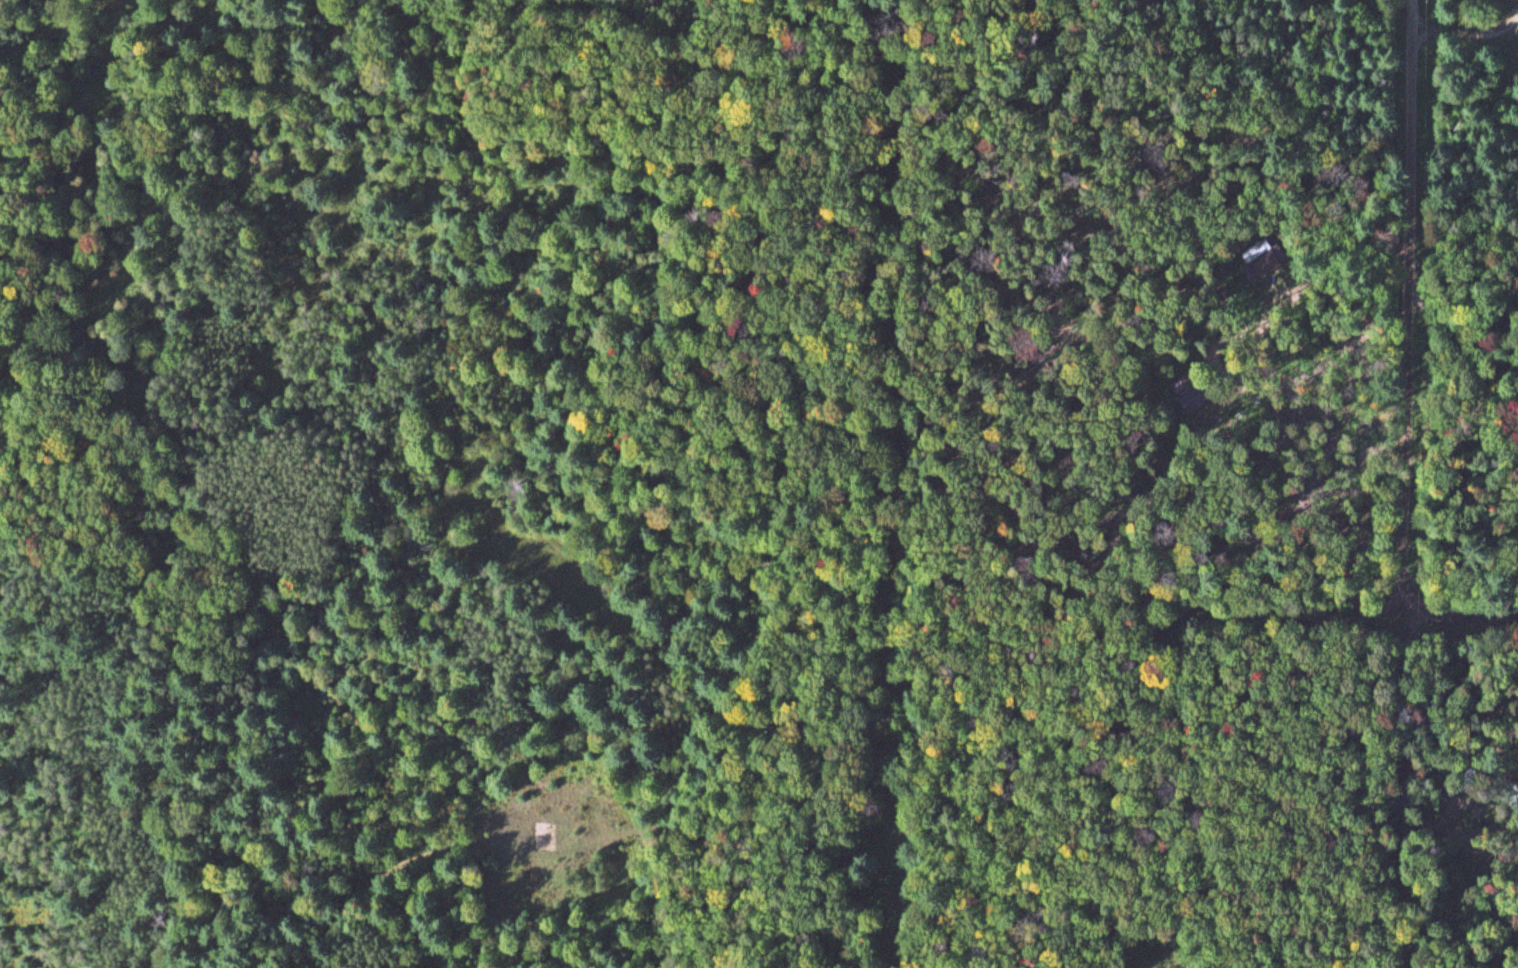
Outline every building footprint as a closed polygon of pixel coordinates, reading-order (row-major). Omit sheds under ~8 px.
[(1248,282),(1270,273),(1262,254),(1240,263),(1248,282)]
